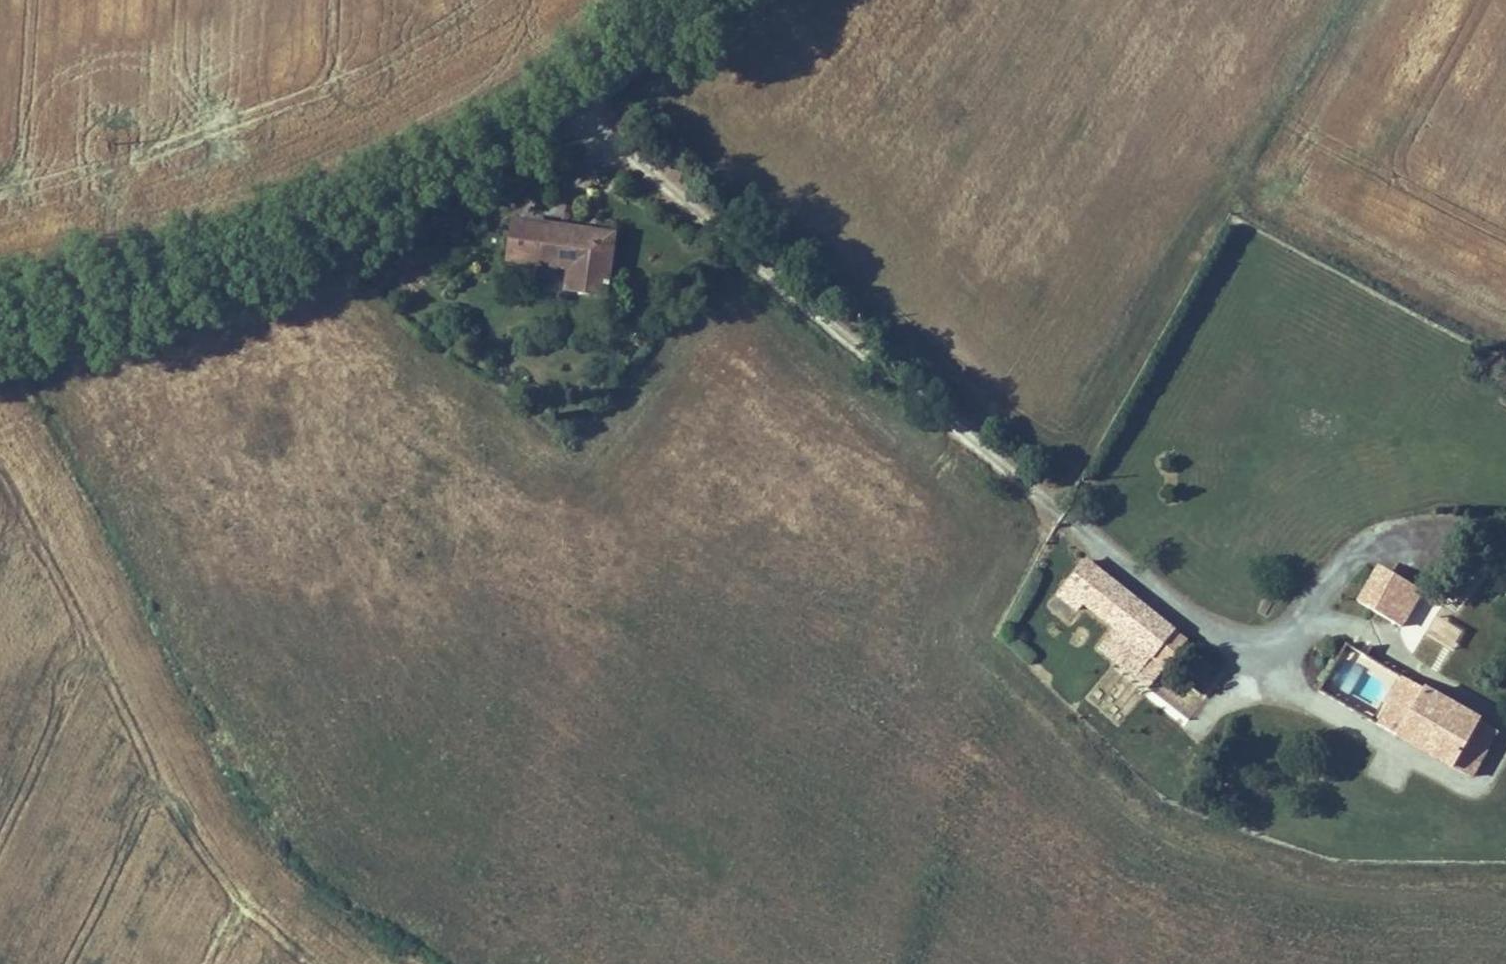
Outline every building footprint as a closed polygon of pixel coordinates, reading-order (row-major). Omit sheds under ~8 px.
[(605,292),(613,234),(546,225),(541,263),(583,269),(581,289),(605,292)] [(1083,603),(1103,578),(1085,564),(1063,592),(1077,611),(1083,603)] [(1377,572),(1360,602),(1402,626),(1419,596),(1377,572)] [(1101,617),(1121,592),(1103,578),(1083,603),(1101,617)] [(1157,661),(1177,636),(1121,592),(1101,617),(1111,625),(1157,661)] [(1157,661),(1111,625),(1099,651),(1148,689),(1185,643),(1177,636),(1157,661)] [(1340,666),(1326,691),(1477,778),(1504,732),(1370,655),(1358,676),(1340,666)]
